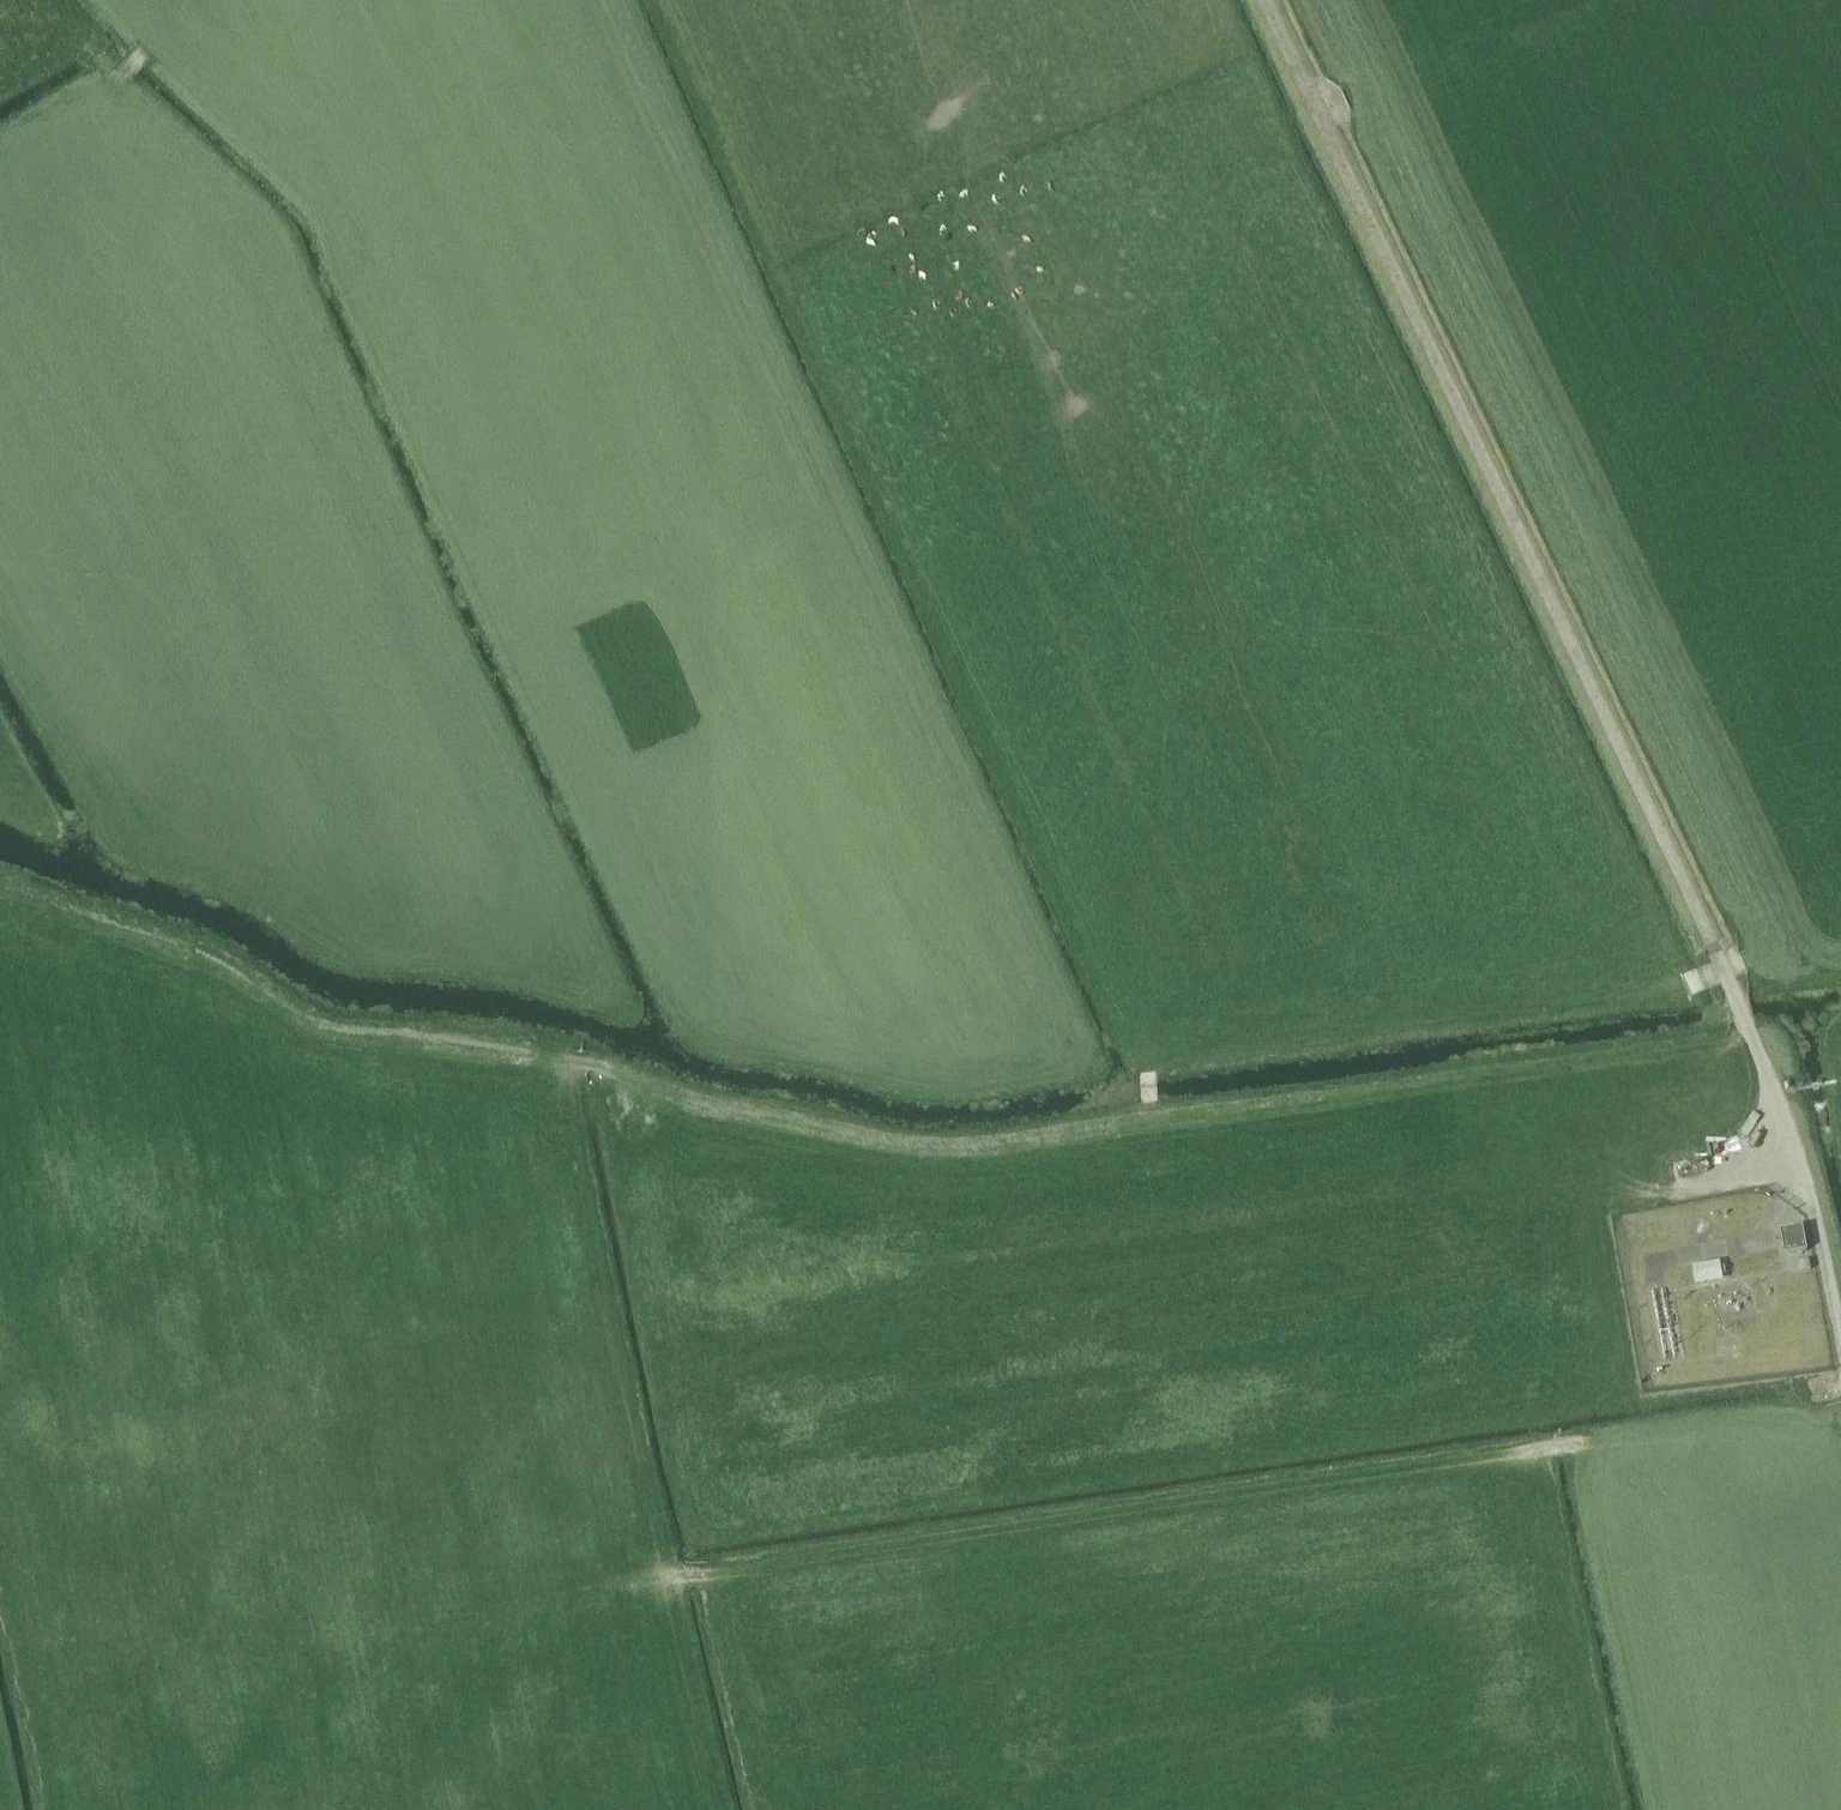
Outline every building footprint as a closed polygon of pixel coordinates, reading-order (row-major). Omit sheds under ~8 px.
[(1782,1230),(1786,1253),(1807,1249),(1803,1226),(1782,1230)] [(1688,1264),(1692,1284),(1721,1278),(1718,1259),(1688,1264)]
